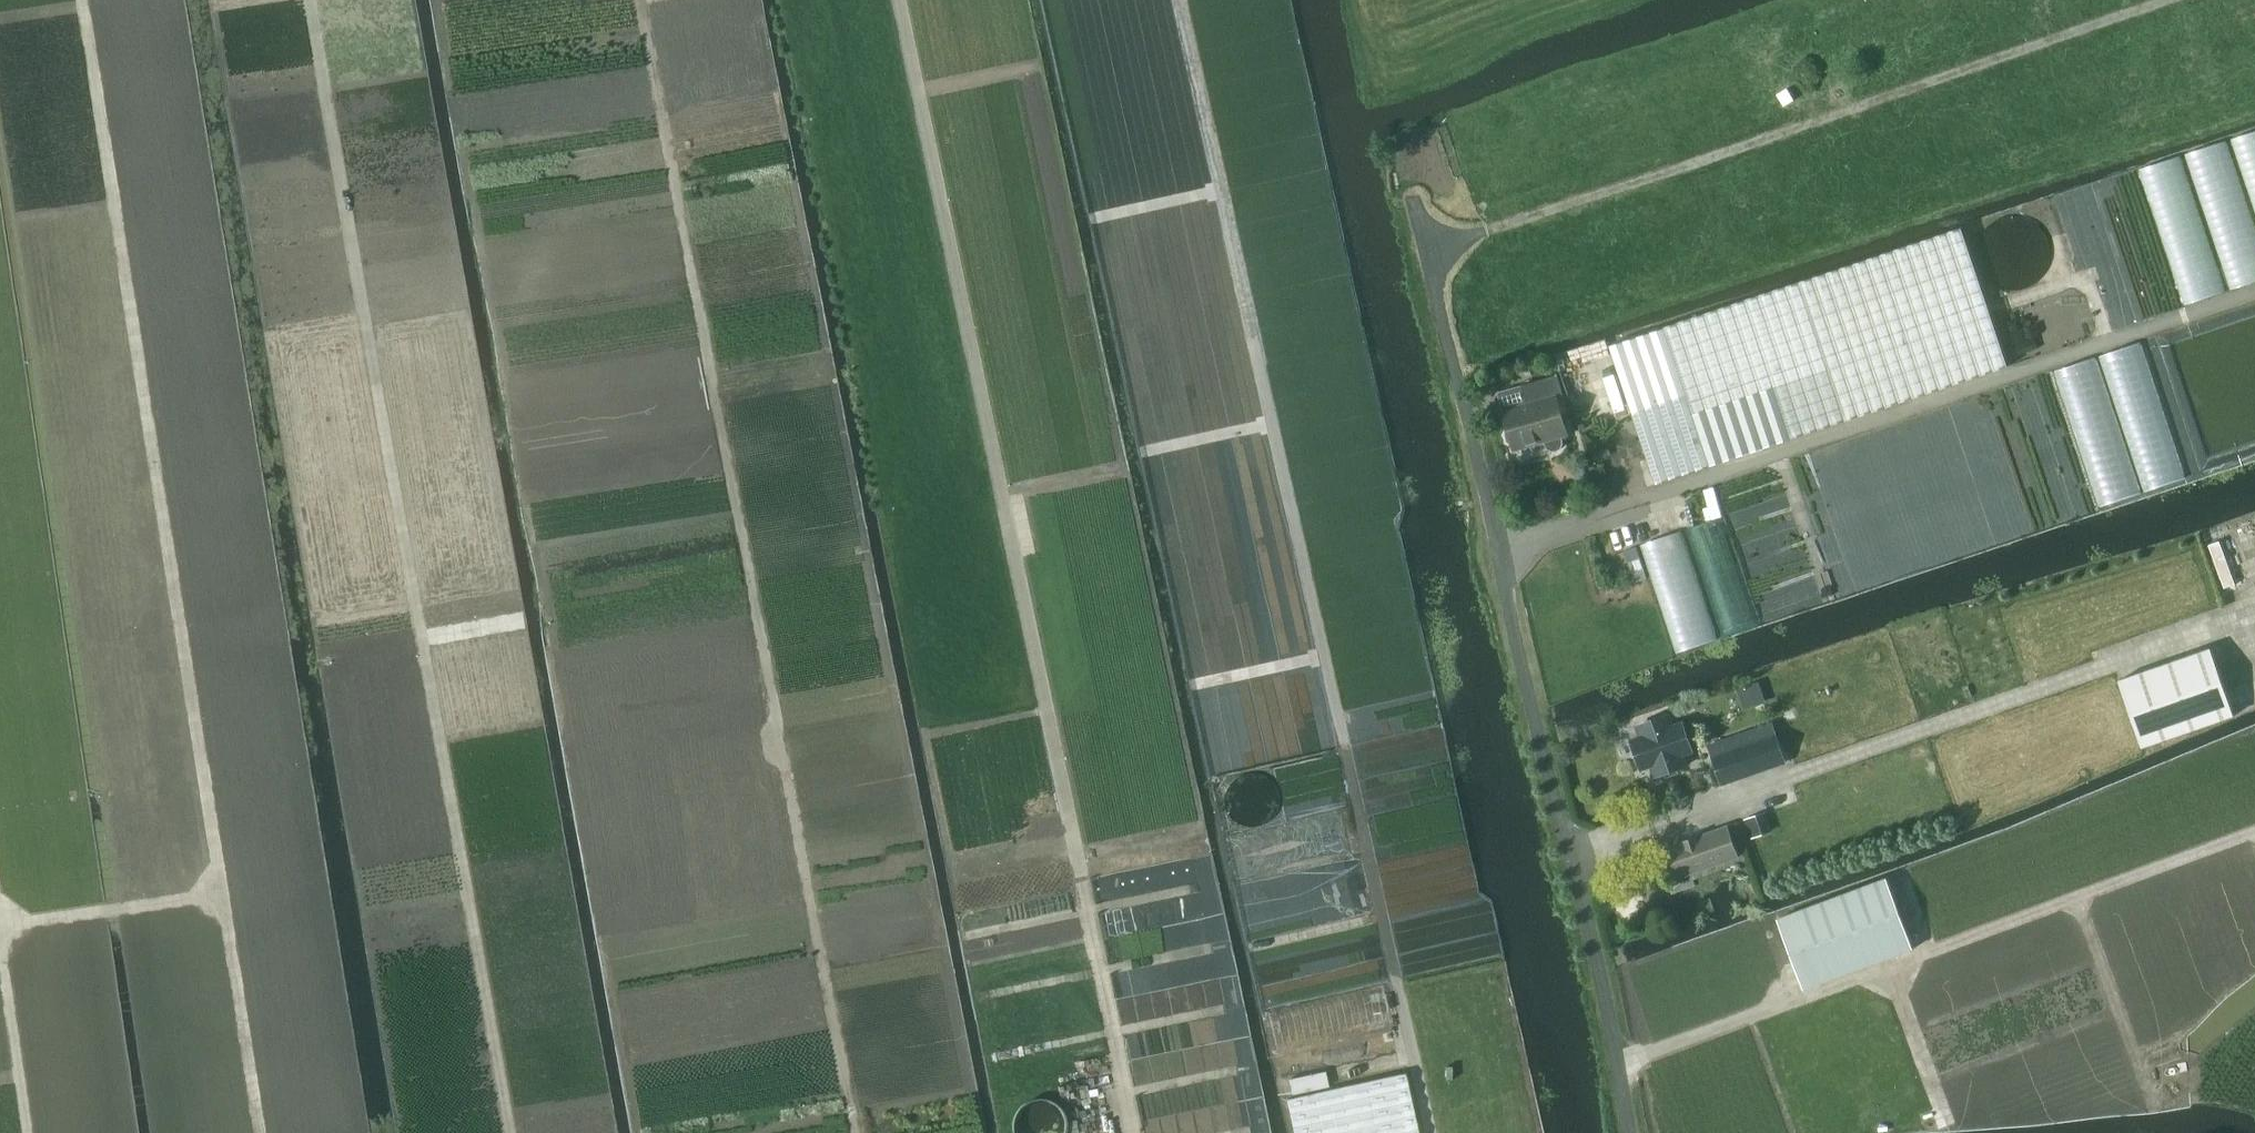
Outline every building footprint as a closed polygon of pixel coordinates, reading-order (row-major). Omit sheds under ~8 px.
[(2048,259),(2048,252),(2048,244),(2045,237),(2038,227),(2033,222),(2027,219),(2016,216),(2008,217),(2001,218),(1994,222),(1988,226),(1984,231),(1980,237),(1978,244),(1977,251),(1979,263),(1982,270),(1987,277),(1997,284),(2004,286),(2010,287),(2016,287),(2025,285),(2036,279),(2042,273),(2045,267),(2048,259)] [(1665,327),(1610,345),(1632,412),(1656,483),(1711,465),(1846,420),(2007,366),(1989,314),(1985,303),(1960,228),(1665,327)] [(2139,343),(2099,357),(2144,492),(2184,478),(2139,343)] [(2095,358),(2054,372),(2099,507),(2139,493),(2095,358)] [(1521,384),(1527,403),(1503,410),(1508,429),(1506,433),(1507,441),(1512,443),(1514,449),(1545,440),(1546,444),(1548,448),(1552,449),(1556,449),(1560,447),(1562,443),(1562,439),(1561,435),(1567,433),(1556,396),(1563,394),(1557,374),(1521,384)] [(2033,380),(1993,394),(2038,529),(2078,515),(2033,380)] [(1988,395),(1948,409),(1993,544),(2034,530),(1988,395)] [(1944,410),(1903,424),(1949,559),(1989,545),(1944,410)] [(1899,425),(1859,439),(1904,574),(1944,560),(1899,425)] [(1855,440),(1814,454),(1859,589),(1900,575),(1855,440)] [(1810,455),(1770,469),(1815,604),(1855,590),(1810,455)] [(1634,582),(1647,578),(1637,547),(1624,551),(1634,582)] [(2210,648),(2117,681),(2141,748),(2233,715),(2210,648)] [(1763,701),(1756,683),(1738,689),(1745,707),(1763,701)] [(1668,715),(1636,726),(1640,737),(1630,740),(1641,769),(1650,765),(1654,776),(1685,765),(1682,754),(1692,751),(1681,722),(1672,725),(1668,715)] [(1721,783),(1785,761),(1772,724),(1709,746),(1721,783)] [(1744,819),(1750,837),(1773,830),(1766,812),(1744,819)] [(1678,876),(1737,856),(1727,825),(1668,845),(1678,876)] [(1776,919),(1803,990),(1913,948),(1887,878),(1776,919)] [(1404,1072),(1287,1098),(1295,1132),(1418,1132),(1404,1072)]
